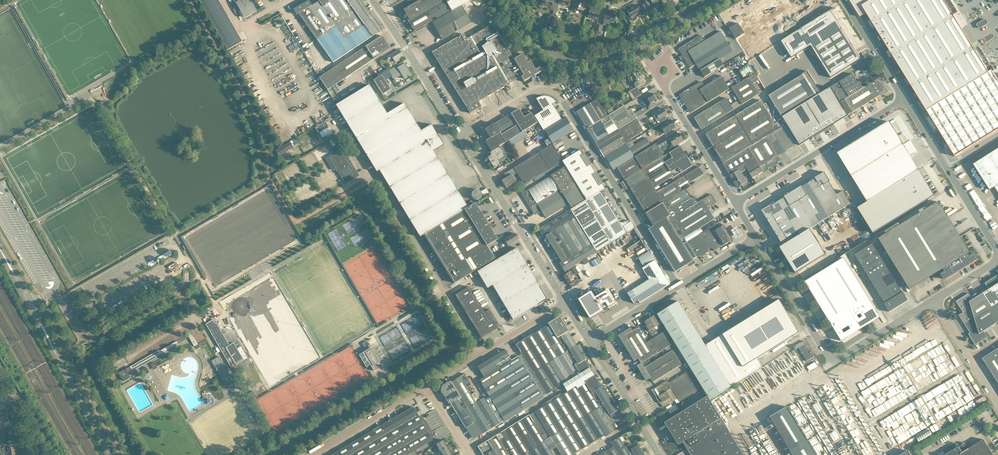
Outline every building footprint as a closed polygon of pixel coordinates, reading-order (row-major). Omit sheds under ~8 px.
[(236,3),(237,5),(235,6),(239,12),(240,10),(244,17),(246,16),(247,17),(251,15),(250,14),(256,11),(250,0),(234,0),(236,3)] [(312,5),(309,0),(301,5),(304,10),(312,5)] [(319,1),(345,37),(354,30),(351,25),(346,18),(341,12),(338,7),(335,3),(333,0),(318,0),(319,1)] [(341,12),(358,0),(349,0),(338,7),(341,12)] [(346,18),(364,6),(364,5),(363,6),(361,3),(362,2),(360,0),(358,0),(341,12),(346,18)] [(420,1),(420,0),(420,1),(419,1),(417,0),(415,0),(414,4),(413,4),(413,5),(414,6),(412,7),(411,6),(409,6),(401,11),(408,21),(426,11),(420,1)] [(408,21),(415,31),(436,19),(451,10),(452,11),(470,0),(451,0),(447,2),(446,0),(421,0),(420,1),(426,11),(408,21)] [(542,4),(547,5),(551,6),(551,10),(554,11),(555,7),(555,6),(556,2),(557,1),(556,1),(556,3),(553,2),(554,0),(543,0),(542,4)] [(581,12),(585,13),(585,11),(584,11),(586,3),(578,0),(577,4),(574,3),(572,8),(572,11),(575,12),(576,9),(581,10),(581,12)] [(644,3),(647,8),(648,10),(648,11),(649,11),(653,9),(648,0),(647,0),(643,2),(644,3)] [(729,20),(741,38),(801,0),(764,0),(729,20)] [(743,52),(748,61),(835,7),(830,0),(827,0),(743,52)] [(856,9),(855,9),(860,17),(866,13),(926,111),(927,111),(955,156),(997,129),(997,81),(992,72),(991,70),(988,72),(975,50),(974,49),(962,29),(961,28),(960,27),(961,27),(954,16),(958,13),(954,5),(953,6),(952,4),(953,4),(950,0),(870,0),(856,9)] [(312,5),(304,10),(299,13),(333,62),(375,35),(379,32),(382,30),(382,31),(382,30),(379,27),(378,28),(376,25),(377,24),(377,25),(378,24),(373,18),(355,31),(354,30),(345,37),(319,1),(312,5)] [(671,1),(668,3),(669,4),(670,7),(671,9),(674,14),(679,11),(676,6),(675,3),(674,3),(672,4),(671,1)] [(644,3),(640,6),(637,7),(636,5),(627,10),(628,12),(628,13),(629,13),(630,14),(627,16),(629,20),(632,18),(636,16),(640,14),(642,15),(644,13),(648,11),(648,10),(647,8),(644,3)] [(304,10),(301,5),(294,9),(297,14),(299,13),(304,10)] [(462,5),(437,20),(432,22),(442,39),(472,23),(462,5)] [(364,6),(346,18),(351,25),(369,12),(367,9),(366,9),(367,9),(366,10),(363,6),(364,6)] [(589,17),(596,18),(596,19),(598,20),(601,11),(591,8),(589,17)] [(830,10),(781,41),(792,58),(811,46),(831,78),(861,59),(860,58),(831,11),(830,10)] [(371,16),(371,15),(369,12),(351,25),(355,31),(373,18),(372,19),(370,16),(371,15),(371,16)] [(606,12),(604,21),(604,23),(610,24),(615,26),(617,20),(615,20),(616,15),(610,14),(610,13),(606,12)] [(985,19),(977,24),(979,28),(988,23),(985,19)] [(518,56),(513,58),(507,48),(510,46),(496,22),(467,39),(464,34),(432,52),(439,63),(438,64),(440,68),(442,67),(470,113),(481,106),(478,101),(521,77),(528,73),(518,56)] [(678,49),(690,68),(697,64),(701,71),(705,77),(724,65),(720,59),(733,51),(721,31),(705,41),(701,35),(678,49)] [(382,36),(378,38),(319,77),(328,90),(386,51),(390,48),(382,36)] [(393,57),(396,62),(399,60),(399,59),(403,56),(399,50),(387,57),(389,59),(393,57)] [(518,56),(528,73),(521,77),(524,82),(531,78),(532,80),(536,77),(535,75),(542,72),(539,67),(535,69),(530,60),(527,62),(522,53),(518,56)] [(403,61),(388,70),(394,79),(402,74),(405,78),(408,76),(409,77),(410,76),(409,76),(412,75),(408,68),(407,69),(404,64),(405,64),(403,61)] [(747,64),(730,74),(736,84),(753,73),(747,64)] [(628,92),(633,100),(642,95),(638,88),(640,86),(642,86),(644,85),(643,85),(644,84),(647,82),(646,82),(647,81),(641,72),(640,72),(640,71),(637,73),(636,73),(634,74),(634,75),(630,77),(630,79),(635,88),(628,92)] [(793,80),(769,95),(782,117),(821,93),(818,88),(807,71),(803,73),(802,74),(802,75),(793,80)] [(695,118),(702,129),(706,127),(728,114),(760,94),(753,84),(759,80),(755,73),(732,88),(740,100),(731,105),(727,98),(695,118)] [(852,74),(831,87),(840,102),(844,99),(848,96),(865,86),(862,83),(860,81),(858,81),(857,82),(852,74)] [(382,75),(374,80),(382,94),(391,89),(382,75)] [(681,95),(691,113),(730,89),(722,76),(705,86),(702,82),(681,95)] [(844,99),(840,102),(846,111),(848,115),(853,112),(886,91),(879,78),(865,87),(865,86),(848,96),(844,99)] [(425,234),(442,223),(468,207),(433,151),(444,145),(431,124),(421,130),(404,103),(387,114),(369,85),(336,105),(377,172),(379,170),(420,237),(425,234)] [(821,93),(782,117),(800,145),(801,144),(814,136),(824,130),(834,124),(847,116),(848,115),(845,110),(844,109),(840,102),(831,87),(821,93)] [(646,99),(642,101),(644,105),(648,111),(651,109),(655,106),(657,105),(655,102),(656,102),(657,102),(658,101),(657,101),(659,100),(655,93),(650,96),(646,99)] [(555,100),(554,99),(553,98),(552,98),(551,97),(550,97),(549,97),(548,97),(547,96),(546,96),(545,96),(544,96),(542,97),(541,97),(540,97),(539,97),(539,98),(538,98),(536,99),(537,99),(544,110),(535,116),(544,131),(563,119),(553,104),(557,102),(556,101),(555,100)] [(761,100),(706,134),(714,147),(744,129),(753,145),(778,129),(761,100)] [(577,112),(587,129),(600,119),(608,115),(600,103),(593,107),(591,103),(577,112)] [(609,115),(618,129),(636,118),(637,117),(632,109),(628,111),(625,105),(614,112),(609,115)] [(658,118),(661,123),(668,119),(666,116),(668,115),(664,108),(657,112),(657,111),(653,114),(656,119),(658,118)] [(510,114),(496,123),(486,129),(491,137),(487,140),(486,142),(488,145),(487,145),(488,148),(489,147),(492,151),(500,146),(506,142),(519,134),(538,123),(532,113),(525,117),(520,109),(512,113),(513,115),(511,116),(510,114)] [(600,119),(587,129),(591,135),(592,136),(596,143),(598,141),(609,134),(618,129),(609,115),(608,116),(608,115),(600,119)] [(545,130),(553,143),(574,130),(566,117),(545,130)] [(636,118),(618,129),(627,144),(632,141),(630,139),(644,131),(636,118)] [(671,120),(667,122),(661,126),(665,133),(675,127),(671,120)] [(889,121),(837,153),(867,202),(919,170),(889,121)] [(327,135),(327,136),(328,137),(333,134),(332,133),(332,132),(328,125),(326,122),(315,128),(318,133),(319,132),(322,138),(327,135)] [(753,145),(748,148),(760,167),(762,172),(782,160),(779,156),(772,144),(778,140),(785,152),(795,146),(795,145),(798,143),(786,125),(784,126),(778,129),(753,145)] [(606,157),(627,144),(618,129),(609,134),(598,141),(596,143),(605,157),(606,157)] [(744,129),(714,147),(722,160),(724,163),(748,148),(753,145),(744,129)] [(539,130),(532,134),(536,140),(543,136),(539,130)] [(665,138),(656,144),(660,150),(662,149),(670,144),(672,148),(675,146),(684,141),(679,133),(678,134),(674,137),(672,134),(668,136),(665,138)] [(652,146),(650,143),(646,137),(629,148),(635,157),(643,151),(652,146)] [(279,156),(283,153),(294,147),(293,146),(291,142),(276,150),(279,156)] [(552,144),(548,147),(514,168),(505,174),(507,177),(505,179),(505,178),(504,179),(502,180),(507,188),(517,181),(513,176),(518,173),(525,185),(529,182),(558,164),(563,161),(552,144)] [(614,170),(618,167),(635,157),(629,148),(627,144),(606,157),(614,170)] [(643,151),(651,164),(664,156),(656,144),(652,146),(643,151)] [(352,164),(343,149),(341,145),(340,146),(332,151),(334,155),(330,158),(329,158),(335,167),(334,167),(339,174),(346,184),(359,176),(352,164)] [(490,152),(490,153),(492,155),(488,157),(496,171),(505,165),(502,160),(500,161),(499,159),(505,155),(506,155),(500,146),(492,151),(490,152)] [(643,169),(648,177),(654,188),(658,185),(656,182),(667,175),(669,179),(673,176),(674,177),(692,166),(680,146),(664,156),(651,164),(643,169)] [(724,163),(723,164),(730,175),(731,175),(739,170),(745,166),(750,173),(753,178),(762,172),(760,167),(748,148),(724,163)] [(977,162),(973,164),(989,190),(994,187),(997,192),(997,149),(977,162)] [(563,161),(569,171),(589,159),(585,153),(584,154),(581,150),(563,161)] [(643,169),(651,164),(643,151),(635,157),(618,167),(626,180),(643,169)] [(591,165),(592,164),(589,159),(569,171),(575,180),(593,169),(591,165)] [(686,175),(676,180),(680,186),(689,180),(690,183),(704,174),(700,166),(686,175)] [(960,166),(955,169),(963,182),(968,179),(960,166)] [(552,176),(529,190),(522,193),(535,214),(542,210),(546,218),(569,203),(572,208),(585,200),(565,167),(552,175),(552,176)] [(575,180),(581,190),(601,178),(597,172),(596,173),(593,169),(575,180)] [(631,188),(648,177),(643,169),(626,180),(631,188)] [(731,175),(730,175),(732,178),(737,187),(742,185),(743,187),(748,185),(746,182),(739,170),(731,175)] [(867,202),(857,208),(873,233),(935,195),(919,170),(867,202)] [(771,204),(761,210),(767,220),(768,219),(769,220),(768,221),(777,236),(778,236),(778,237),(783,245),(784,245),(851,203),(843,191),(837,194),(829,182),(830,181),(824,172),(815,178),(802,186),(784,196),(784,197),(771,205),(771,204)] [(656,190),(654,188),(648,177),(631,188),(638,201),(656,190)] [(603,184),(604,183),(601,178),(581,190),(587,199),(605,188),(603,184)] [(683,191),(680,186),(676,180),(665,187),(664,187),(657,192),(663,203),(683,191)] [(484,197),(489,193),(486,188),(481,191),(484,197)] [(542,231),(540,232),(544,238),(547,236),(562,262),(560,263),(565,272),(568,270),(575,266),(581,262),(583,261),(585,265),(589,262),(587,258),(598,252),(597,251),(612,242),(635,228),(631,221),(630,221),(631,222),(623,226),(620,222),(601,191),(605,188),(587,199),(586,200),(543,226),(541,228),(542,231)] [(477,201),(484,196),(478,189),(471,194),(477,201)] [(683,191),(663,203),(669,213),(673,218),(698,202),(695,197),(695,196),(692,198),(686,189),(683,191)] [(638,201),(646,213),(663,203),(657,192),(656,190),(638,201)] [(698,202),(673,218),(684,238),(701,228),(711,221),(715,219),(714,218),(712,214),(720,209),(711,194),(698,202)] [(961,238),(947,216),(938,202),(878,239),(910,289),(943,269),(945,271),(943,272),(947,279),(976,261),(972,254),(969,256),(968,254),(970,252),(961,238)] [(475,203),(468,207),(442,223),(446,230),(449,236),(482,215),(475,203)] [(673,218),(663,203),(646,213),(654,226),(649,229),(674,270),(676,268),(677,271),(694,260),(693,259),(696,257),(687,241),(684,243),(681,239),(684,238),(673,218)] [(449,236),(453,242),(457,247),(490,227),(482,215),(449,236)] [(425,234),(428,240),(446,230),(442,223),(425,234)] [(703,231),(699,234),(708,249),(712,247),(714,251),(730,242),(731,243),(734,241),(724,225),(722,226),(718,229),(715,224),(703,231)] [(497,239),(490,227),(457,247),(457,248),(460,254),(464,260),(487,246),(497,239)] [(743,235),(738,227),(732,231),(737,238),(743,235)] [(973,237),(979,233),(976,228),(967,233),(969,237),(965,240),(968,244),(972,242),(971,239),(974,238),(973,237)] [(810,229),(780,247),(793,268),(796,273),(798,271),(825,254),(810,229)] [(449,236),(446,230),(428,240),(432,246),(449,236)] [(518,239),(514,233),(504,240),(508,246),(518,239)] [(708,249),(699,234),(687,241),(696,257),(698,256),(700,257),(703,257),(705,255),(707,254),(708,251),(708,249)] [(453,242),(449,236),(432,246),(436,252),(453,242)] [(453,242),(436,252),(439,258),(457,248),(457,247),(453,242)] [(902,292),(878,252),(872,244),(855,255),(885,303),(884,303),(889,312),(908,300),(903,292),(902,292)] [(464,260),(468,266),(491,252),(487,246),(464,260)] [(525,261),(524,260),(520,252),(519,251),(517,248),(517,247),(513,250),(478,271),(477,271),(477,272),(479,275),(485,284),(487,288),(488,288),(493,285),(493,286),(495,289),(498,294),(500,299),(502,302),(513,320),(514,319),(518,317),(521,315),(526,312),(534,307),(535,307),(538,304),(539,304),(543,302),(547,299),(539,286),(537,282),(537,281),(535,278),(534,277),(533,275),(532,273),(530,269),(529,269),(527,265),(527,264),(525,261)] [(457,248),(439,258),(443,264),(460,254),(457,248)] [(491,252),(468,266),(472,272),(495,258),(491,252)] [(443,264),(447,270),(464,260),(460,254),(443,264)] [(859,326),(879,314),(844,257),(805,282),(808,287),(809,287),(811,290),(811,291),(832,325),(836,322),(839,326),(834,329),(841,341),(842,340),(861,328),(859,326)] [(447,270),(451,276),(468,266),(464,260),(447,270)] [(638,287),(627,293),(634,303),(638,300),(640,303),(646,299),(658,292),(670,284),(655,260),(644,267),(643,268),(650,279),(638,287)] [(472,272),(468,266),(451,276),(455,283),(472,272)] [(575,266),(568,270),(570,272),(565,276),(569,283),(575,279),(572,276),(576,274),(579,273),(575,266)] [(985,283),(989,289),(983,293),(992,307),(997,303),(997,275),(985,283)] [(570,284),(571,286),(572,287),(581,282),(579,278),(570,284)] [(455,295),(460,303),(474,295),(469,286),(455,295)] [(707,296),(718,289),(716,286),(706,294),(707,296)] [(592,291),(579,299),(590,318),(616,303),(608,290),(596,297),(592,291)] [(983,293),(972,299),(969,293),(956,301),(963,312),(959,315),(964,324),(987,309),(992,307),(983,293)] [(479,304),(474,295),(460,303),(466,312),(479,304)] [(678,301),(658,314),(710,399),(731,386),(762,367),(757,359),(799,332),(779,300),(706,345),(678,301)] [(992,307),(987,309),(996,323),(997,322),(997,303),(992,307)] [(485,312),(484,312),(479,304),(466,312),(471,321),(485,312)] [(485,312),(471,321),(476,329),(495,318),(489,309),(484,312),(485,312)] [(968,334),(971,338),(975,345),(988,337),(984,331),(996,323),(987,309),(964,324),(970,333),(968,334)] [(655,315),(654,316),(654,315),(652,316),(652,317),(649,319),(655,328),(658,326),(659,328),(662,326),(655,315)] [(549,323),(550,324),(559,339),(562,336),(568,331),(569,331),(560,316),(549,323)] [(500,327),(495,318),(476,329),(481,338),(500,327)] [(655,328),(649,319),(644,321),(645,323),(645,324),(646,324),(647,325),(645,326),(650,333),(654,338),(659,335),(656,330),(655,328)] [(215,323),(213,320),(206,324),(230,366),(235,363),(235,365),(244,360),(234,342),(230,345),(216,321),(216,322),(215,323)] [(550,362),(559,357),(551,344),(559,339),(550,324),(533,334),(550,362)] [(642,363),(649,358),(665,348),(675,342),(667,330),(664,332),(659,335),(654,338),(647,342),(640,331),(637,327),(633,330),(631,327),(618,335),(634,361),(639,358),(642,363)] [(392,341),(402,337),(398,328),(380,336),(384,345),(392,342),(392,341)] [(187,333),(190,339),(194,346),(198,344),(190,331),(187,333)] [(577,345),(568,331),(562,336),(559,339),(551,344),(559,357),(579,344),(577,345)] [(542,367),(550,362),(533,334),(516,344),(534,372),(542,367)] [(159,350),(130,367),(132,370),(178,343),(177,341),(159,351),(159,350)] [(805,343),(804,341),(803,341),(793,347),(795,350),(799,348),(807,361),(809,359),(809,360),(814,357),(812,353),(812,352),(811,352),(810,350),(809,350),(807,346),(806,343),(805,343)] [(675,349),(678,347),(675,342),(665,348),(667,351),(674,347),(675,349)] [(564,384),(580,374),(590,368),(591,368),(586,359),(587,358),(586,357),(587,357),(579,344),(559,357),(550,362),(564,384)] [(371,366),(374,371),(382,366),(379,362),(381,361),(372,347),(369,349),(370,351),(369,351),(368,349),(365,351),(359,355),(367,368),(371,366)] [(502,352),(492,358),(499,368),(509,362),(506,357),(510,354),(507,349),(505,350),(503,350),(502,352)] [(642,363),(637,365),(646,380),(650,378),(653,382),(657,380),(681,364),(673,350),(652,363),(649,358),(642,363)] [(984,362),(995,378),(997,376),(997,355),(995,350),(982,358),(984,362)] [(231,378),(219,356),(211,361),(225,385),(231,381),(230,379),(231,378)] [(544,397),(544,396),(519,356),(509,362),(499,368),(509,385),(524,410),(544,397)] [(480,380),(490,396),(509,385),(499,368),(492,358),(479,367),(478,369),(481,370),(483,373),(484,373),(486,376),(480,380)] [(550,362),(542,367),(555,389),(564,384),(550,362)] [(924,386),(946,373),(942,366),(937,369),(938,370),(934,373),(933,371),(932,372),(930,370),(929,371),(931,373),(928,375),(928,376),(926,377),(927,379),(922,382),(924,386)] [(547,394),(555,389),(542,367),(534,372),(547,394)] [(543,407),(535,411),(551,437),(559,432),(568,427),(575,422),(585,416),(601,407),(611,400),(612,399),(604,386),(604,385),(602,386),(595,374),(595,375),(590,368),(580,374),(571,379),(564,384),(568,391),(562,395),(543,407)] [(119,373),(123,381),(127,377),(127,373),(128,373),(127,372),(125,369),(123,370),(119,373)] [(669,383),(667,381),(655,388),(656,388),(655,389),(654,388),(653,389),(658,397),(658,398),(659,399),(661,402),(660,403),(661,403),(663,408),(678,398),(680,402),(703,388),(692,369),(669,383)] [(882,410),(915,395),(912,387),(910,388),(907,381),(910,380),(905,369),(882,379),(881,377),(885,375),(883,373),(882,371),(859,382),(863,390),(861,391),(868,405),(877,400),(882,410)] [(452,382),(462,397),(468,407),(477,402),(472,394),(468,387),(472,385),(465,374),(452,382)] [(961,385),(961,376),(960,376),(925,395),(930,404),(935,401),(938,401),(932,404),(932,407),(934,410),(934,413),(931,415),(931,413),(929,409),(929,407),(925,407),(924,403),(923,402),(922,399),(879,422),(889,442),(889,444),(893,444),(974,401),(965,385),(961,385)] [(458,400),(462,397),(452,382),(451,380),(443,386),(442,391),(450,404),(451,403),(458,399),(458,400)] [(524,410),(509,385),(490,396),(493,401),(489,404),(501,423),(505,420),(505,421),(524,410)] [(476,391),(472,394),(477,402),(480,400),(481,399),(476,391)] [(681,443),(683,442),(691,454),(744,454),(722,418),(708,396),(665,423),(677,442),(678,443),(679,443),(680,443),(681,443)] [(458,414),(468,407),(462,397),(458,400),(458,399),(451,403),(458,414)] [(468,407),(458,414),(467,428),(473,424),(480,435),(484,433),(484,434),(501,423),(489,404),(485,397),(481,399),(480,400),(477,402),(468,407)] [(611,400),(601,407),(606,416),(610,414),(611,415),(619,410),(612,399),(611,400)] [(668,410),(670,414),(679,408),(676,404),(668,410)] [(387,422),(407,454),(430,442),(429,439),(432,438),(413,406),(387,422)] [(601,407),(585,416),(599,439),(606,434),(607,436),(616,431),(606,416),(601,407)] [(808,441),(805,436),(787,407),(770,417),(791,452),(793,454),(816,454),(808,441)] [(535,411),(530,415),(545,440),(551,437),(535,411)] [(0,419),(0,420),(3,424),(9,420),(8,417),(6,415),(5,412),(2,414),(3,417),(0,419)] [(529,450),(545,440),(530,415),(492,438),(493,440),(489,443),(488,441),(479,446),(479,447),(476,448),(478,450),(480,448),(484,454),(490,454),(495,452),(497,454),(521,454),(529,450)] [(585,416),(575,422),(590,445),(599,439),(585,416)] [(387,422),(372,430),(387,454),(407,454),(387,422)] [(590,445),(575,422),(568,427),(582,450),(590,445)] [(568,427),(559,432),(573,454),(582,450),(568,427)] [(929,429),(916,437),(919,442),(932,434),(929,429)] [(366,454),(387,454),(372,430),(357,439),(366,454)] [(559,432),(551,437),(562,454),(573,454),(559,432)] [(20,433),(11,437),(13,441),(22,437),(20,433)] [(619,454),(631,454),(629,452),(619,437),(611,442),(614,446),(619,454)] [(346,454),(366,454),(357,439),(342,448),(346,454)] [(984,439),(962,452),(958,446),(944,454),(993,454),(984,439)] [(435,445),(439,452),(447,447),(443,440),(435,445)] [(529,450),(532,454),(555,454),(545,440),(529,450)] [(626,447),(629,452),(631,454),(645,454),(646,454),(647,454),(647,453),(647,452),(646,452),(645,451),(644,451),(643,452),(638,445),(632,449),(629,445),(626,447)] [(605,451),(608,454),(619,454),(614,446),(605,451)] [(4,454),(6,454),(15,453),(14,447),(8,448),(8,449),(5,449),(5,452),(3,453),(4,454)] [(452,453),(447,447),(439,452),(441,454),(449,454),(452,453)]
